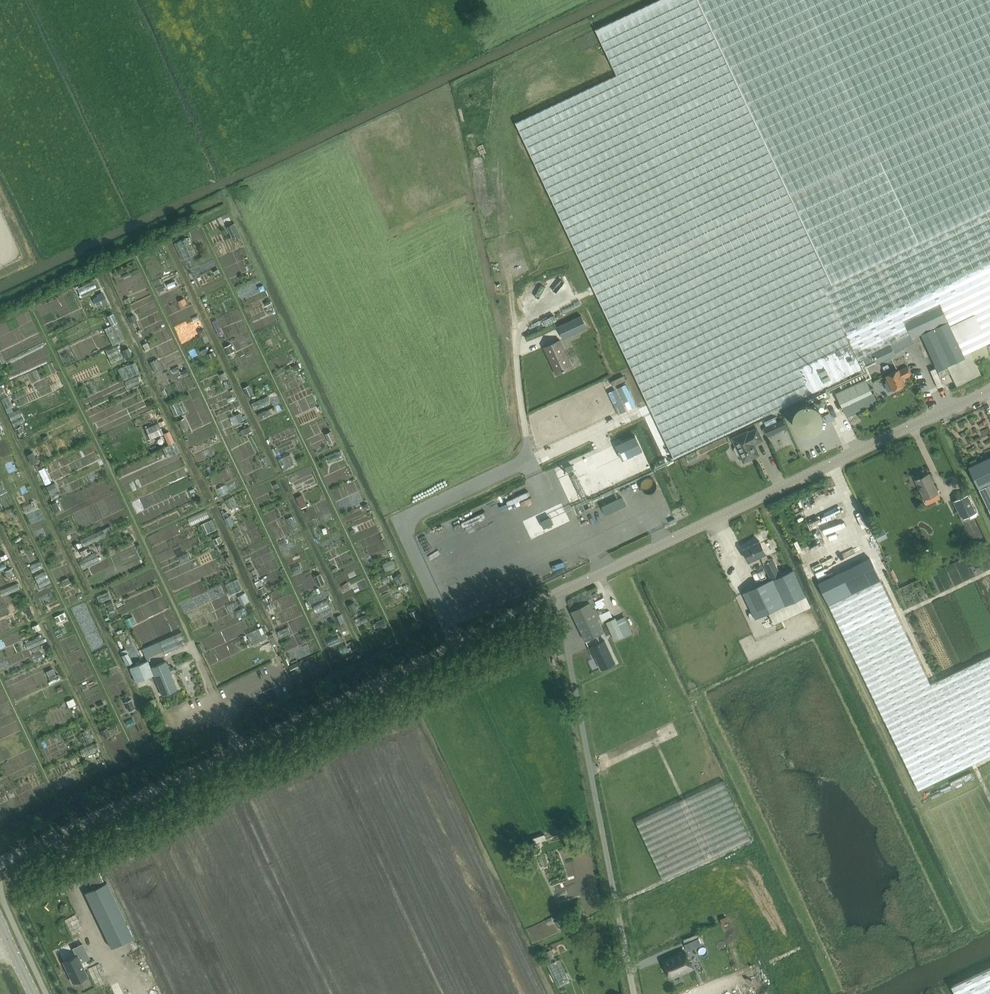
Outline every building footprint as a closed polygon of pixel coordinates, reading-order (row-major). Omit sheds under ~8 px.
[(876,361),(877,364),(896,355),(891,345),(911,336),(913,338),(922,334),(938,371),(949,366),(966,358),(964,355),(970,352),(975,362),(983,358),(989,357),(987,344),(989,343),(989,0),(660,0),(601,28),(622,74),(516,123),(673,458),(862,369),(858,360),(864,358),(867,365),(876,361)] [(80,293),(95,286),(92,279),(76,286),(80,293)] [(272,306),(265,309),(267,314),(275,311),(272,306)] [(564,340),(587,329),(581,316),(558,327),(564,340)] [(573,367),(560,340),(544,348),(556,375),(573,367)] [(923,341),(918,344),(926,363),(931,361),(923,341)] [(966,358),(949,366),(958,386),(981,375),(975,362),(970,352),(964,355),(966,358)] [(889,392),(905,385),(902,379),(911,375),(908,367),(899,371),(898,370),(886,376),(890,382),(886,384),(889,392)] [(852,385),(835,393),(842,407),(873,393),(866,378),(862,380),(860,375),(850,380),(852,385)] [(625,386),(608,394),(618,414),(635,405),(625,386)] [(812,403),(823,398),(820,393),(809,398),(812,403)] [(7,411),(11,409),(5,394),(1,396),(7,411)] [(802,433),(807,434),(813,433),(818,430),(821,426),(823,420),(822,415),(820,410),(816,407),(812,404),(806,404),(801,405),(797,408),(794,412),(793,417),(793,422),(795,427),(798,430),(802,433)] [(762,419),(765,425),(775,420),(773,415),(762,419)] [(787,427),(783,419),(764,428),(764,429),(763,429),(765,433),(766,433),(768,436),(787,427)] [(162,455),(176,449),(167,427),(161,429),(157,420),(144,425),(149,437),(160,432),(165,443),(158,445),(162,455)] [(754,445),(763,440),(757,429),(748,433),(748,431),(732,439),(736,447),(735,448),(734,449),(737,455),(739,456),(740,455),(744,463),(759,455),(754,445)] [(641,452),(634,437),(616,446),(623,460),(641,452)] [(202,452),(201,443),(190,444),(191,453),(202,452)] [(969,468),(970,469),(974,478),(980,489),(989,485),(989,458),(969,468)] [(42,465),(37,468),(44,483),(50,480),(42,465)] [(924,499),(938,493),(929,474),(915,480),(924,499)] [(49,493),(57,489),(53,480),(45,484),(49,493)] [(980,489),(989,511),(989,485),(980,489)] [(976,513),(967,494),(955,500),(963,519),(976,513)] [(606,515),(626,506),(622,498),(602,507),(606,515)] [(25,513),(35,508),(31,499),(21,504),(25,513)] [(885,539),(881,531),(874,535),(878,542),(885,539)] [(11,540),(16,549),(26,543),(21,534),(11,540)] [(760,556),(771,580),(743,593),(737,596),(742,607),(748,604),(756,619),(785,605),(786,606),(806,596),(793,570),(781,576),(773,559),(770,560),(765,554),(760,542),(743,550),(749,561),(760,556)] [(83,545),(78,548),(82,556),(77,559),(82,568),(99,559),(94,550),(88,553),(83,545)] [(847,587),(823,599),(859,674),(917,791),(989,756),(989,655),(930,685),(912,648),(877,573),(876,573),(869,559),(840,572),(847,587)] [(44,569),(33,573),(37,583),(48,578),(44,569)] [(595,588),(590,592),(595,600),(601,596),(595,588)] [(240,603),(247,601),(244,590),(237,592),(240,603)] [(350,611),(356,609),(352,599),(345,602),(350,611)] [(590,603),(571,612),(586,641),(604,632),(590,603)] [(128,616),(123,619),(128,625),(132,621),(128,616)] [(624,616),(616,620),(624,636),(632,632),(624,616)] [(614,641),(624,636),(616,620),(615,618),(606,622),(614,641)] [(252,643),(266,636),(260,624),(246,630),(252,643)] [(280,634),(287,631),(285,626),(278,629),(280,634)] [(180,629),(140,646),(145,658),(185,641),(180,629)] [(616,663),(605,641),(589,648),(592,655),(594,654),(601,669),(616,663)] [(126,650),(120,653),(125,664),(131,662),(126,650)] [(166,662),(151,668),(148,661),(130,668),(136,682),(154,675),(162,695),(177,689),(171,674),(176,672),(174,667),(169,669),(166,662)] [(57,674),(48,677),(51,684),(60,680),(57,674)] [(65,701),(68,708),(75,704),(72,698),(65,701)] [(723,781),(636,822),(664,880),(751,839),(723,781)] [(87,870),(92,881),(103,875),(93,854),(87,856),(93,867),(87,870)] [(722,872),(731,868),(729,863),(720,867),(722,872)] [(107,883),(84,893),(111,948),(133,937),(107,883)] [(569,923),(566,917),(557,921),(560,928),(569,923)] [(87,976),(80,962),(89,958),(82,944),(73,948),(76,956),(63,962),(73,982),(87,976)] [(692,968),(685,951),(663,961),(670,978),(692,968)] [(558,956),(547,961),(558,987),(570,982),(558,956)] [(951,986),(955,993),(989,993),(989,968),(951,986)]
